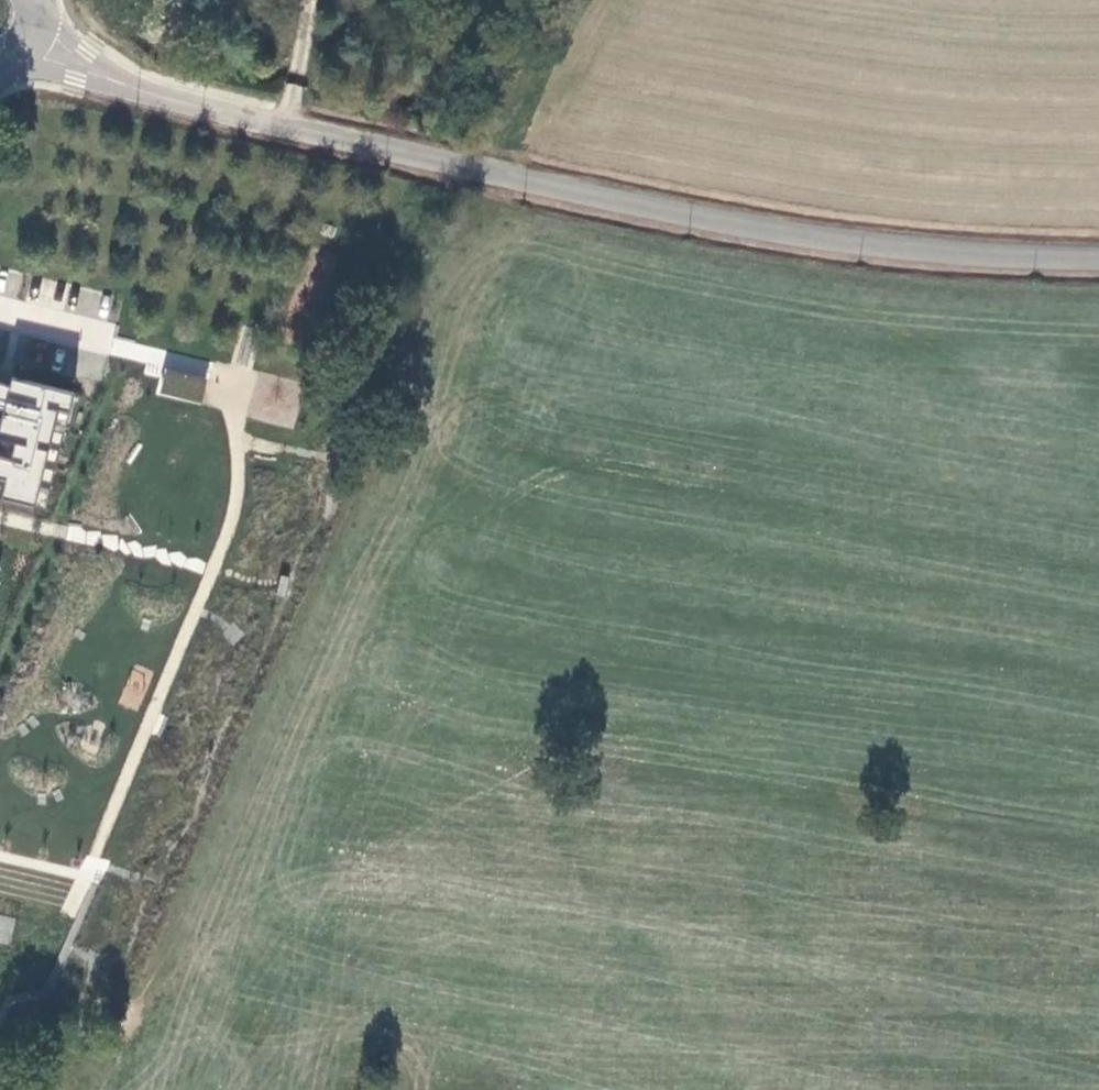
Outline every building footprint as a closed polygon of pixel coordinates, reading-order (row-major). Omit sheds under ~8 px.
[(32,500),(37,479),(47,482),(70,385),(8,370),(5,376),(0,375),(0,493),(32,500)] [(7,946),(16,920),(0,915),(0,944),(7,946)]
